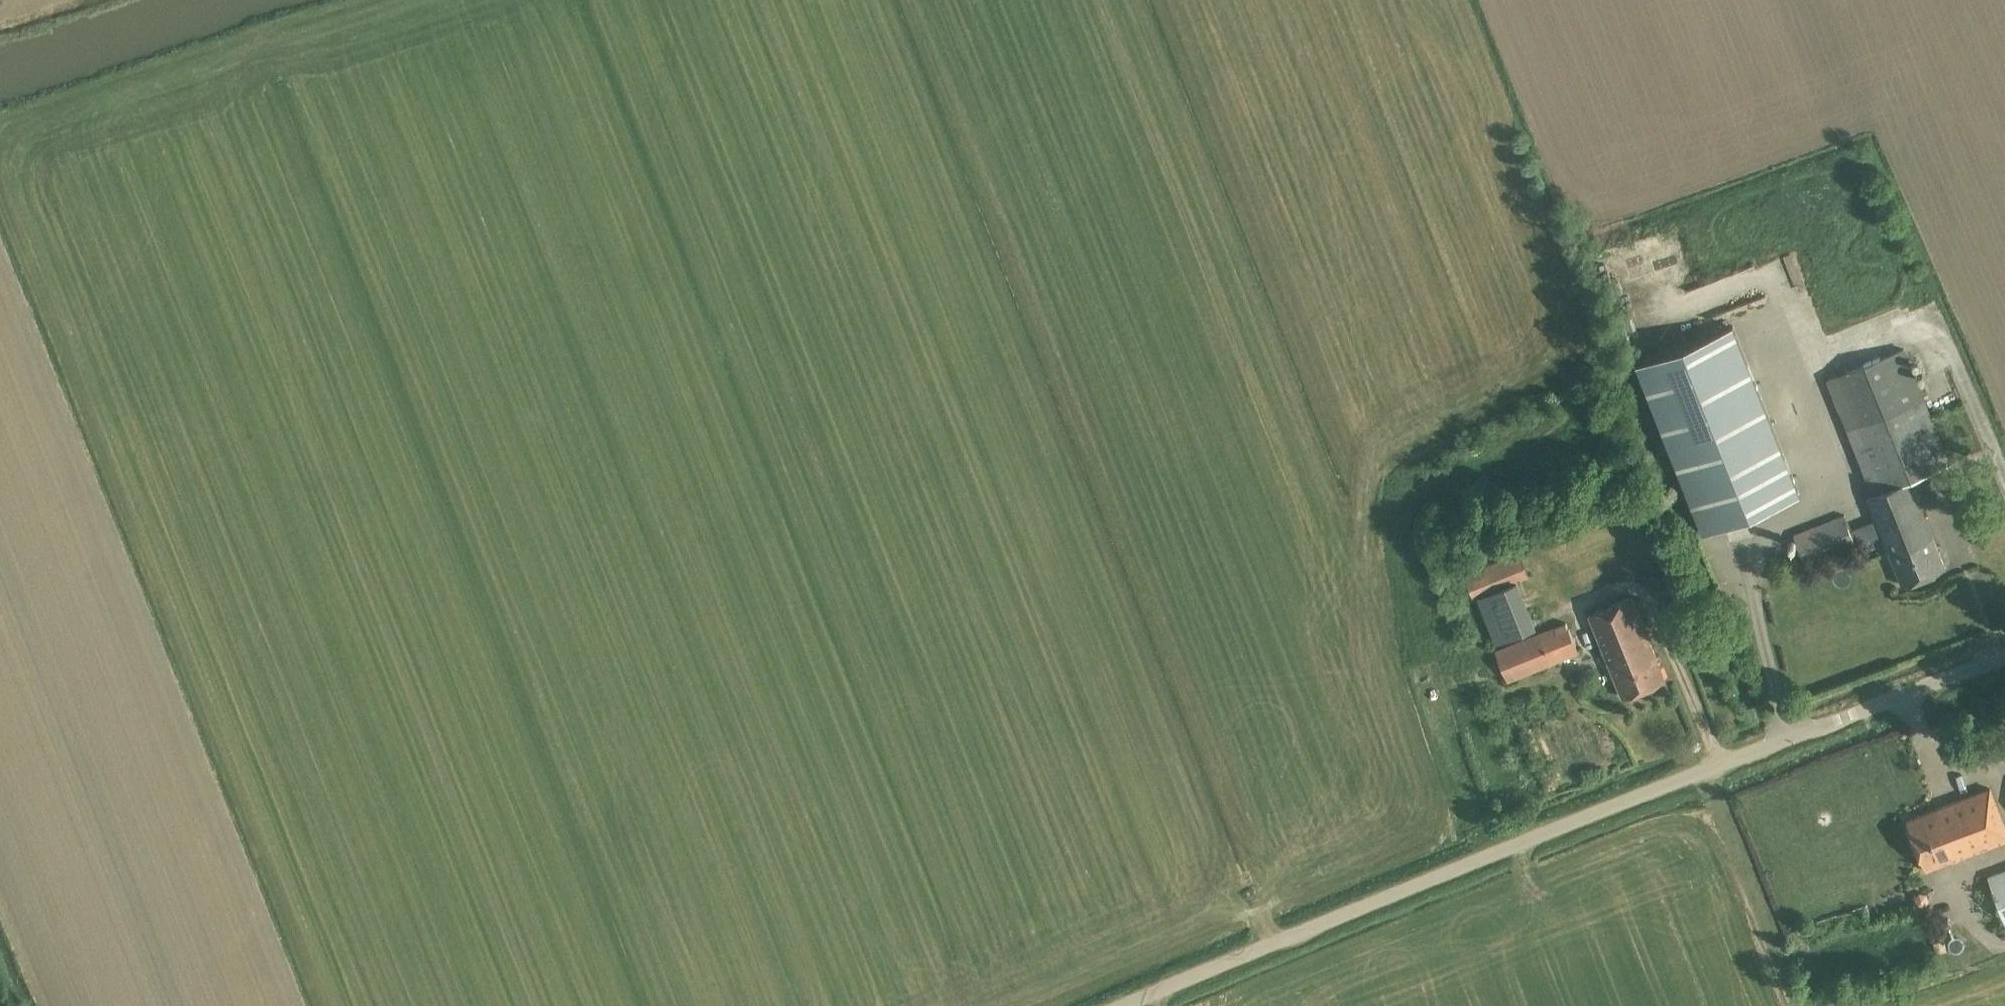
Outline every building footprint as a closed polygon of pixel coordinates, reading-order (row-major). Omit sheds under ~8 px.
[(1636,364),(1703,533),(1800,495),(1733,326),(1636,364)] [(1827,379),(1873,495),(1910,480),(1949,465),(1903,349),(1827,379)] [(1910,480),(1873,495),(1868,497),(1902,585),(1945,568),(1910,480)] [(1794,535),(1805,565),(1856,545),(1845,515),(1794,535)] [(1535,627),(1516,582),(1529,577),(1525,566),(1517,547),(1505,552),(1507,555),(1497,559),(1495,554),(1461,568),(1469,589),(1474,600),(1479,598),(1497,642),(1535,627)] [(1632,596),(1589,614),(1623,697),(1665,680),(1632,596)] [(1508,681),(1579,652),(1567,622),(1496,651),(1508,681)] [(1907,820),(1926,871),(2004,840),(2004,828),(1990,788),(1907,820)] [(1988,877),(2004,922),(2004,870),(1988,877)]
